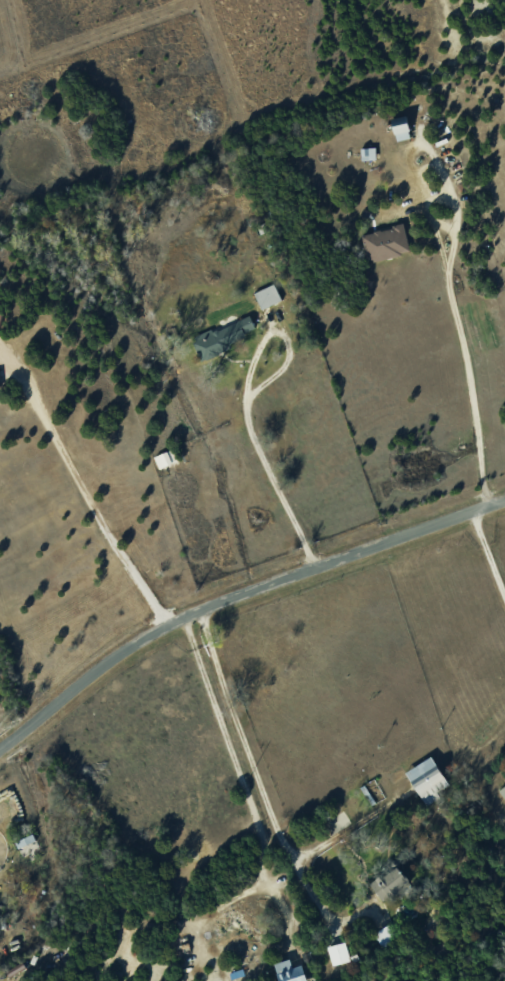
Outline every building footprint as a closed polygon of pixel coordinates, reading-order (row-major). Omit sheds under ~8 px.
[(397,141),(411,137),(406,116),(392,120),(397,141)] [(376,159),(376,147),(361,148),(362,160),(376,159)] [(411,252),(404,224),(362,234),(368,262),(411,252)] [(254,293),(262,309),(282,300),(274,283),(254,293)] [(258,333),(250,314),(193,339),(201,358),(258,333)] [(155,455),(159,468),(177,462),(173,450),(155,455)] [(405,772),(425,803),(451,787),(431,756),(405,772)] [(18,848),(36,842),(33,834),(15,840),(18,848)] [(384,902),(410,881),(397,864),(371,885),(384,902)] [(373,933),(382,949),(400,938),(391,923),(373,933)] [(332,965),(350,961),(345,942),(328,946),(332,965)] [(293,967),(290,958),(274,963),(279,980),(308,980),(302,964),(293,967)]
